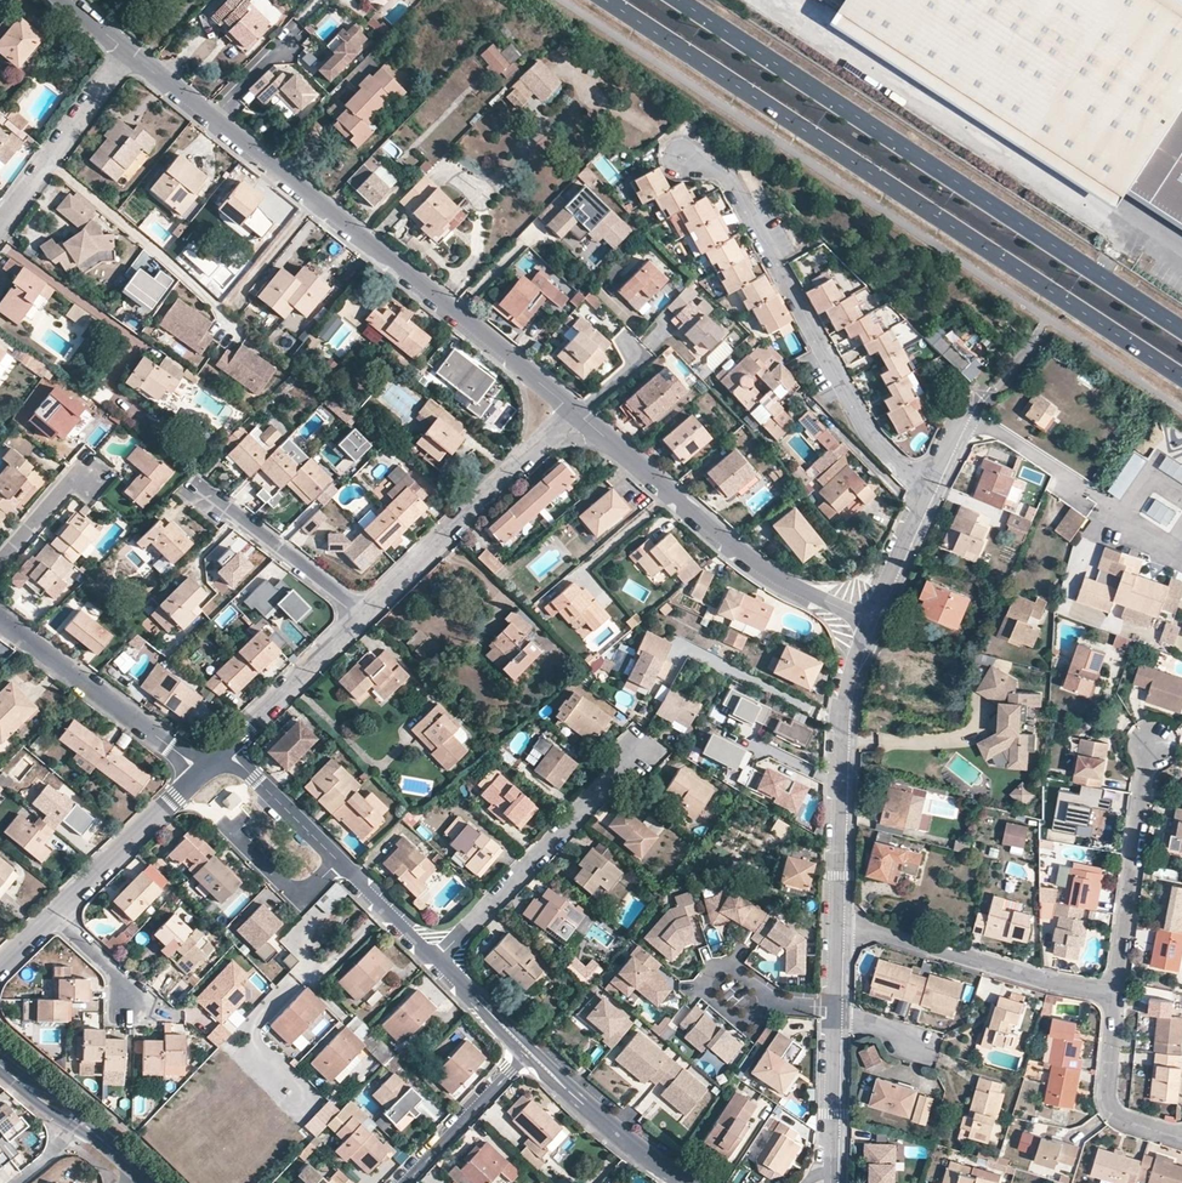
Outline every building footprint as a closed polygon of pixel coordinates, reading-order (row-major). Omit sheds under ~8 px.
[(263,27),(253,17),(257,12),(245,0),(225,0),(211,14),(227,31),(234,37),(244,46),(263,27)] [(375,11),(386,0),(364,0),(375,11)] [(841,6),(836,14),(842,18),(846,13),(858,21),(855,26),(889,48),(892,43),(904,51),(901,56),(912,62),(915,57),(927,65),(924,71),(934,77),(938,72),(939,73),(950,80),(947,85),(957,92),(961,87),(973,95),(970,100),(983,108),(1004,121),(1007,116),(1019,124),(1016,129),(1126,198),(1132,191),(1151,204),(1181,224),(1181,7),(1171,0),(831,0),(841,6)] [(9,12),(0,23),(0,40),(17,19),(9,12)] [(267,22),(257,12),(253,17),(263,27),(267,22)] [(12,65),(29,45),(31,46),(39,35),(18,18),(17,19),(0,40),(0,56),(12,65)] [(365,38),(357,30),(359,27),(355,23),(352,25),(345,32),(348,35),(331,51),(333,53),(317,69),(328,80),(347,61),(355,53),(352,51),(365,38)] [(348,35),(345,32),(341,29),(325,45),(331,51),(348,35)] [(227,31),(223,34),(230,41),(234,37),(227,31)] [(12,65),(16,70),(43,38),(39,35),(31,46),(29,45),(12,65)] [(490,43),(482,51),(500,70),(507,62),(490,43)] [(354,67),(361,75),(373,63),(366,55),(354,67)] [(355,146),(381,120),(375,114),(410,79),(388,58),(343,105),(336,98),(325,109),(336,119),(351,135),(347,139),(355,146)] [(540,98),(557,81),(535,60),(518,77),(540,98)] [(281,94),(279,96),(296,113),(316,94),(296,73),(289,79),(282,72),(276,78),(268,70),(268,69),(248,88),(257,97),(263,91),(270,98),(276,93),(276,92),(278,90),(281,94)] [(270,98),(263,91),(257,97),(264,104),(270,98)] [(25,122),(11,110),(5,117),(20,129),(25,122)] [(101,136),(104,139),(87,160),(113,183),(140,151),(146,155),(153,148),(152,141),(135,127),(131,131),(126,137),(122,133),(126,127),(116,118),(101,136)] [(336,119),(331,123),(347,139),(351,135),(336,119)] [(126,127),(122,133),(126,137),(131,131),(126,127)] [(0,131),(0,160),(4,164),(22,143),(10,132),(7,137),(0,131)] [(148,191),(171,209),(186,192),(193,197),(203,185),(200,183),(204,179),(176,156),(148,191)] [(371,206),(387,188),(372,173),(380,165),(370,156),(346,182),(354,190),(351,193),(359,201),(362,198),(371,206)] [(380,165),(372,173),(387,188),(395,180),(380,165)] [(652,170),(650,166),(618,183),(633,209),(652,198),(667,189),(655,168),(652,170)] [(443,222),(456,209),(434,188),(435,186),(423,174),(398,200),(422,224),(418,227),(431,239),(445,225),(443,222)] [(218,209),(237,225),(259,199),(239,182),(218,209)] [(694,202),(689,193),(686,194),(679,183),(667,189),(652,198),(664,219),(676,212),(694,202)] [(576,220),(580,223),(584,220),(602,236),(619,217),(584,184),(546,223),(560,237),(568,229),(563,224),(571,215),(576,220)] [(171,209),(179,215),(193,197),(186,192),(171,209)] [(78,229),(76,234),(73,236),(67,236),(60,241),(58,238),(51,243),(48,238),(36,246),(43,256),(52,262),(56,260),(63,270),(74,262),(71,257),(78,252),(82,258),(94,249),(110,248),(109,234),(97,234),(96,226),(80,212),(82,208),(65,193),(53,208),(78,229)] [(676,212),(687,233),(718,216),(713,207),(709,209),(702,198),(694,202),(676,212)] [(1066,215),(1082,221),(1085,213),(1069,208),(1066,215)] [(462,216),(456,209),(443,222),(445,225),(431,239),(436,244),(462,216)] [(563,224),(568,229),(576,220),(571,215),(563,224)] [(723,225),(718,216),(687,233),(699,254),(703,252),(725,239),(719,227),(723,225)] [(521,240),(537,248),(547,227),(531,219),(521,240)] [(598,240),(602,236),(584,220),(580,223),(585,228),(598,240)] [(729,237),(725,239),(703,252),(715,273),(745,256),(740,247),(736,249),(729,237)] [(71,257),(74,262),(82,258),(78,252),(71,257)] [(750,265),(745,256),(715,273),(726,294),(735,290),(753,279),(746,267),(750,265)] [(13,277),(21,267),(8,259),(2,269),(13,277)] [(635,309),(646,298),(664,280),(645,262),(616,291),(626,300),(635,309)] [(155,281),(162,274),(149,263),(142,271),(155,281)] [(14,286),(11,291),(9,289),(0,301),(0,313),(16,325),(30,305),(30,304),(38,293),(44,284),(21,267),(13,277),(10,283),(14,286)] [(257,297),(282,318),(291,307),(301,316),(316,298),(318,300),(326,291),(322,291),(310,281),(312,277),(301,267),(292,278),(280,269),(266,285),(257,297)] [(162,274),(155,281),(156,293),(163,300),(174,285),(162,274)] [(508,323),(518,331),(544,298),(540,293),(548,284),(536,274),(528,284),(519,277),(497,305),(513,318),(508,323)] [(761,274),(753,279),(735,290),(746,310),(750,308),(776,294),(771,284),(767,287),(761,274)] [(683,288),(689,281),(683,275),(677,282),(683,288)] [(312,277),(310,281),(322,291),(326,291),(328,289),(312,277)] [(833,287),(828,279),(804,292),(816,313),(824,309),(843,298),(836,286),(833,287)] [(683,288),(677,282),(671,288),(677,295),(683,288)] [(44,284),(38,293),(47,300),(53,291),(44,284)] [(258,289),(253,285),(246,293),(251,297),(254,295),(258,289)] [(693,297),(683,288),(677,295),(665,307),(674,316),(688,302),(693,297)] [(588,292),(582,298),(591,306),(597,300),(588,292)] [(145,306),(154,313),(163,300),(156,293),(145,306)] [(776,329),(786,322),(777,305),(782,304),(776,294),(750,308),(760,327),(762,326),(767,334),(776,329)] [(850,295),(843,298),(824,309),(835,331),(843,326),(861,316),(850,295)] [(161,319),(177,330),(173,336),(199,354),(210,338),(203,333),(210,323),(196,314),(195,316),(188,310),(189,308),(175,298),(161,319)] [(351,314),(360,302),(355,298),(345,309),(351,314)] [(708,348),(722,335),(688,302),(674,316),(682,324),(677,328),(694,344),(699,339),(708,348)] [(791,320),(782,304),(777,305),(786,322),(791,320)] [(508,323),(513,318),(497,305),(493,311),(508,323)] [(409,329),(403,324),(405,321),(410,315),(402,309),(395,317),(385,309),(379,315),(372,309),(363,320),(411,359),(427,339),(412,326),(409,329)] [(849,337),(856,333),(862,344),(880,333),(869,312),(861,316),(843,326),(849,337)] [(332,313),(315,332),(326,343),(344,324),(332,313)] [(674,316),(670,320),(677,328),(682,324),(674,316)] [(161,319),(157,325),(173,336),(177,330),(161,319)] [(791,330),(786,322),(776,329),(780,337),(791,330)] [(867,355),(875,350),(881,361),(900,350),(888,329),(880,333),(862,344),(867,355)] [(577,332),(556,356),(582,379),(592,369),(594,370),(604,358),(594,349),(596,347),(577,332)] [(771,417),(781,408),(774,401),(795,381),(780,366),(748,335),(743,340),(752,350),(727,374),(722,369),(715,376),(775,440),(785,431),(771,417)] [(975,355),(958,337),(950,346),(968,363),(975,355)] [(703,353),(708,348),(699,339),(694,344),(703,353)] [(240,384),(243,378),(260,389),(274,369),(261,360),(260,362),(252,357),(254,355),(240,344),(232,355),(225,350),(214,366),(240,384)] [(950,346),(950,345),(940,355),(958,372),(968,363),(950,346)] [(451,350),(434,372),(469,400),(464,407),(477,418),(488,405),(479,398),(492,381),(451,350)] [(911,371),(900,350),(881,361),(886,370),(879,374),(884,386),(904,375),(911,371)] [(26,352),(21,360),(42,375),(48,367),(26,352)] [(397,355),(392,360),(413,377),(418,371),(397,355)] [(161,370),(157,367),(142,357),(124,383),(135,391),(137,388),(156,401),(163,390),(168,394),(181,375),(194,384),(197,379),(195,377),(185,370),(182,373),(166,363),(161,370)] [(166,363),(162,360),(157,367),(161,370),(166,363)] [(55,373),(57,369),(51,364),(48,367),(52,371),(55,373)] [(52,371),(48,367),(42,375),(47,379),(52,371)] [(671,374),(664,368),(656,375),(662,382),(671,374)] [(284,379),(289,384),(299,375),(293,369),(284,379)] [(662,382),(656,375),(621,405),(629,414),(622,419),(624,423),(631,417),(640,429),(685,392),(671,374),(662,382)] [(889,411),(915,396),(904,375),(884,386),(890,396),(882,400),(889,411)] [(256,395),(260,389),(243,378),(240,384),(256,395)] [(965,385),(961,381),(953,388),(957,392),(965,385)] [(168,394),(163,390),(156,401),(137,388),(135,391),(159,408),(161,409),(170,395),(168,394)] [(69,402),(52,389),(31,413),(33,414),(27,420),(49,439),(54,433),(71,414),(78,420),(80,421),(86,413),(71,400),(69,402)] [(889,411),(885,413),(897,435),(920,422),(914,411),(929,403),(924,392),(915,396),(889,411)] [(1037,397),(1032,404),(1048,414),(1052,407),(1037,397)] [(350,416),(327,398),(322,403),(345,421),(350,416)] [(1027,400),(1021,411),(1043,427),(1050,417),(1048,414),(1032,404),(1027,400)] [(462,428),(441,411),(415,442),(436,460),(443,452),(457,435),(462,428)] [(814,439),(825,429),(806,411),(797,420),(814,439)] [(78,420),(71,414),(54,433),(61,438),(78,420)] [(708,438),(689,416),(661,440),(680,463),(708,438)] [(237,427),(223,440),(232,449),(227,454),(249,475),(258,467),(269,456),(265,452),(281,435),(270,425),(262,433),(255,427),(246,436),(237,427)] [(365,441),(370,435),(359,426),(355,432),(365,441)] [(462,439),(457,435),(443,452),(448,456),(462,439)] [(269,456),(258,467),(279,489),(284,484),(289,478),(299,468),(309,458),(288,437),(278,446),(269,456)] [(143,492),(149,498),(171,472),(160,463),(159,466),(137,447),(126,459),(143,475),(140,479),(135,477),(123,492),(134,502),(143,492)] [(774,452),(780,458),(786,451),(781,447),(774,452)] [(6,515),(14,505),(7,500),(24,479),(21,477),(30,467),(10,449),(2,459),(7,464),(0,473),(0,510),(6,515)] [(739,496),(757,480),(732,451),(707,473),(727,497),(734,491),(739,496)] [(1133,452),(1108,491),(1120,499),(1146,461),(1133,452)] [(816,480),(823,487),(817,493),(835,511),(853,494),(863,505),(874,494),(871,492),(876,487),(872,482),(865,484),(847,466),(843,454),(816,480)] [(459,464),(448,456),(436,471),(447,480),(459,464)] [(289,478),(310,500),(314,496),(322,506),(330,497),(336,491),(328,483),(330,480),(309,458),(299,468),(289,478)] [(982,469),(971,497),(1002,509),(1002,508),(1013,478),(1000,473),(1002,466),(982,459),(979,467),(982,469)] [(563,468),(560,464),(550,473),(554,477),(563,468)] [(537,513),(542,509),(574,480),(563,468),(554,477),(550,473),(523,498),(537,513)] [(626,478),(615,469),(600,482),(608,491),(609,492),(626,478)] [(272,496),(278,489),(259,470),(252,477),(272,496)] [(777,480),(783,488),(795,479),(788,472),(777,480)] [(392,501),(384,508),(404,529),(426,507),(420,501),(426,496),(406,475),(385,494),(392,501)] [(289,478),(284,484),(305,505),(310,500),(289,478)] [(1009,510),(1020,481),(1013,478),(1002,508),(1009,510)] [(7,500),(14,505),(32,485),(24,479),(7,500)] [(256,495),(265,504),(270,498),(261,489),(256,495)] [(595,538),(620,515),(613,507),(618,503),(609,492),(608,491),(578,518),(595,538)] [(134,502),(140,508),(149,498),(143,492),(134,502)] [(487,530),(501,546),(537,513),(523,498),(487,530)] [(1145,517),(1169,531),(1179,513),(1155,499),(1145,517)] [(618,503),(613,507),(620,515),(626,511),(618,503)] [(361,530),(384,508),(380,505),(372,513),(368,510),(355,523),(361,530)] [(1072,505),(1066,514),(1077,521),(1082,513),(1072,505)] [(941,545),(963,555),(966,550),(977,554),(982,541),(979,540),(984,527),(974,523),(977,514),(959,506),(948,532),(946,531),(941,545)] [(381,550),(388,544),(398,535),(404,529),(384,508),(361,530),(381,550)] [(542,509),(537,513),(549,526),(554,522),(542,509)] [(807,556),(822,545),(793,509),(772,526),(791,550),(798,544),(807,556)] [(326,518),(317,510),(300,528),(308,536),(326,518)] [(78,515),(74,512),(55,533),(56,535),(59,537),(78,515)] [(1032,521),(1012,513),(1007,526),(1009,526),(1027,533),(1032,521)] [(1077,521),(1080,524),(1086,516),(1082,513),(1077,521)] [(1056,527),(1066,536),(1077,521),(1066,514),(1056,527)] [(48,544),(70,564),(91,540),(92,542),(102,531),(98,527),(95,530),(78,515),(59,537),(56,535),(48,544)] [(1066,536),(1070,538),(1080,524),(1077,521),(1066,536)] [(170,564),(190,544),(168,522),(161,528),(155,523),(135,543),(141,549),(148,541),(162,556),(170,564)] [(55,533),(46,526),(38,535),(47,543),(48,544),(56,535),(55,533)] [(1027,533),(1009,526),(1006,535),(1023,541),(1027,533)] [(359,572),(381,550),(361,530),(348,543),(339,534),(325,535),(326,552),(340,552),(359,572)] [(388,544),(392,549),(402,539),(398,535),(388,544)] [(639,558),(654,576),(661,569),(668,577),(673,574),(682,586),(699,571),(667,535),(653,547),(646,540),(628,557),(633,564),(635,562),(639,558)] [(34,559),(39,562),(29,574),(22,582),(33,592),(39,586),(44,590),(56,577),(59,579),(72,566),(70,564),(48,544),(47,543),(34,559)] [(798,544),(791,550),(800,561),(807,556),(798,544)] [(1112,602),(1123,605),(1119,616),(1122,620),(1147,629),(1152,615),(1156,617),(1159,610),(1174,615),(1181,591),(1181,584),(1170,579),(1168,585),(1137,575),(1138,569),(1116,561),(1119,551),(1104,546),(1097,568),(1100,569),(1095,581),(1083,577),(1075,601),(1108,613),(1112,602)] [(494,576),(505,566),(487,547),(477,558),(494,576)] [(234,555),(229,549),(215,561),(223,570),(219,574),(233,591),(257,570),(240,550),(234,555)] [(974,561),(977,554),(966,550),(963,555),(963,556),(974,561)] [(1119,551),(1116,561),(1138,569),(1142,559),(1119,551)] [(162,556),(155,563),(163,571),(170,564),(162,556)] [(639,558),(635,562),(649,579),(654,576),(639,558)] [(24,571),(29,574),(39,562),(34,559),(24,571)] [(689,596),(699,601),(711,577),(702,572),(689,596)] [(87,578),(82,574),(65,594),(68,598),(76,590),(87,578)] [(521,576),(516,581),(523,588),(528,583),(521,576)] [(56,577),(44,590),(39,586),(33,592),(44,601),(61,582),(59,579),(56,577)] [(204,595),(187,577),(158,606),(181,628),(199,610),(194,604),(204,595)] [(278,606),(297,627),(313,612),(283,579),(275,586),(269,579),(244,602),(251,610),(257,607),(266,617),(278,606)] [(957,628),(969,599),(926,581),(919,599),(923,600),(918,612),(957,628)] [(556,613),(566,624),(576,616),(590,633),(607,619),(593,601),(589,605),(579,593),(573,586),(552,603),(559,611),(556,613)] [(589,605),(593,601),(584,590),(579,593),(589,605)] [(759,598),(753,596),(751,600),(728,590),(717,613),(759,632),(769,608),(758,603),(759,598)] [(1027,626),(1024,625),(1030,611),(1039,614),(1044,601),(1034,597),(1032,602),(1013,594),(1005,612),(999,628),(1010,632),(1008,635),(1019,640),(1032,645),(1039,626),(1035,624),(1028,622),(1027,626)] [(96,621),(102,613),(87,602),(81,611),(96,621)] [(670,611),(666,604),(658,611),(663,617),(670,611)] [(229,607),(215,620),(222,627),(236,613),(229,607)] [(96,655),(111,636),(78,610),(63,629),(96,655)] [(503,620),(508,625),(491,643),(495,647),(510,660),(501,670),(512,681),(541,651),(524,635),(530,629),(512,611),(503,620)] [(1027,626),(1028,622),(1035,624),(1039,614),(1030,611),(1024,625),(1027,626)] [(252,623),(247,630),(252,636),(235,652),(256,674),(263,667),(272,658),(279,651),(258,629),(252,623)] [(1179,629),(1166,624),(1161,641),(1173,645),(1179,629)] [(999,628),(995,635),(1017,645),(1019,640),(1008,635),(1010,632),(999,628)] [(645,691),(653,675),(662,660),(669,645),(646,634),(635,655),(638,657),(626,680),(637,686),(645,691)] [(738,652),(743,641),(726,634),(720,644),(738,652)] [(136,635),(129,641),(138,649),(144,641),(136,635)] [(427,638),(414,652),(425,662),(438,648),(427,638)] [(1087,679),(1091,670),(1096,672),(1103,653),(1077,644),(1063,686),(1087,695),(1091,680),(1087,679)] [(495,647),(487,656),(501,670),(510,660),(495,647)] [(772,672),(772,674),(806,689),(818,664),(784,648),(778,661),(771,658),(765,669),(772,672)] [(122,651),(112,665),(125,674),(135,660),(122,651)] [(256,674),(235,652),(202,685),(217,696),(227,687),(234,694),(256,674)] [(356,700),(369,688),(374,684),(387,697),(407,678),(383,652),(363,671),(356,664),(337,682),(356,700)] [(593,661),(589,655),(583,661),(588,666),(593,661)] [(263,667),(266,671),(275,662),(272,658),(263,667)] [(653,675),(662,680),(670,664),(662,660),(653,675)] [(1181,704),(1181,680),(1154,671),(1154,669),(1138,664),(1132,683),(1148,689),(1144,700),(1180,711),(1181,704)] [(152,703),(165,712),(168,708),(183,720),(200,697),(156,665),(139,687),(155,698),(152,703)] [(1009,677),(993,668),(979,692),(995,702),(1009,677)] [(1096,672),(1091,670),(1087,679),(1091,680),(1093,681),(1096,672)] [(1017,682),(1009,677),(995,702),(1003,707),(1005,705),(1010,704),(1011,693),(1017,693),(1017,682)] [(637,686),(626,680),(623,685),(635,691),(637,686)] [(1093,681),(1091,680),(1087,695),(1091,696),(1096,682),(1093,681)] [(14,727),(29,712),(18,700),(23,695),(9,681),(0,691),(0,741),(14,727)] [(374,684),(369,688),(383,701),(387,697),(374,684)] [(421,700),(427,694),(419,686),(413,692),(421,700)] [(769,710),(728,689),(719,707),(730,712),(728,716),(749,726),(751,722),(760,727),(768,710),(769,710)] [(698,707),(667,690),(653,715),(669,724),(673,718),(688,726),(698,707)] [(1035,735),(1019,734),(1019,721),(1027,721),(1028,705),(1041,706),(1041,695),(1017,693),(1011,693),(1010,704),(1005,705),(1003,707),(1001,709),(1000,711),(999,716),(998,733),(995,735),(983,741),(991,758),(1003,751),(1008,763),(1026,764),(1027,752),(1034,752),(1035,735)] [(18,700),(29,712),(14,727),(17,731),(38,711),(23,695),(18,700)] [(563,724),(565,719),(594,740),(609,719),(580,698),(572,708),(565,702),(553,717),(559,721),(556,725),(559,728),(563,724)] [(418,739),(422,734),(436,748),(431,753),(429,755),(445,771),(466,751),(451,736),(456,730),(449,723),(453,720),(438,704),(410,731),(418,739)] [(811,731),(790,721),(790,720),(769,710),(768,710),(760,727),(771,732),(770,734),(804,750),(810,739),(808,738),(811,731)] [(265,750),(267,752),(298,722),(295,719),(293,717),(263,748),(265,750)] [(688,726),(673,718),(669,724),(667,728),(682,736),(688,726)] [(591,745),(594,740),(565,719),(563,724),(591,745)] [(73,720),(59,739),(96,767),(112,746),(102,739),(100,741),(73,720)] [(453,720),(449,723),(456,730),(460,727),(453,720)] [(277,762),(286,770),(315,739),(307,731),(298,722),(267,752),(277,762)] [(736,766),(707,750),(715,735),(712,733),(701,752),(734,769),(736,766)] [(124,734),(116,744),(124,750),(131,740),(124,734)] [(422,734),(418,739),(431,753),(436,748),(422,734)] [(707,750),(736,766),(739,767),(737,771),(740,772),(734,784),(743,789),(744,786),(753,770),(753,769),(745,765),(751,754),(715,735),(707,750)] [(540,737),(532,747),(543,756),(551,745),(540,737)] [(1106,745),(1080,740),(1072,783),(1079,784),(1082,783),(1100,786),(1106,745)] [(983,741),(977,744),(986,760),(991,758),(983,741)] [(112,746),(96,767),(133,795),(147,776),(118,755),(120,752),(112,746)] [(533,772),(553,787),(572,762),(552,746),(533,772)] [(991,758),(997,768),(1010,768),(1008,763),(1003,751),(991,758)] [(317,801),(331,816),(355,792),(360,786),(332,760),(311,781),(324,794),(317,801)] [(515,826),(532,806),(491,769),(476,786),(483,792),(479,796),(490,805),(506,819),(515,826)] [(677,770),(663,792),(678,802),(696,813),(710,792),(677,770)] [(782,782),(779,780),(780,777),(766,770),(763,775),(753,770),(744,786),(754,792),(755,791),(769,798),(770,796),(774,798),(775,797),(796,808),(806,790),(784,778),(782,782)] [(2,771),(0,773),(0,788),(3,790),(12,779),(2,771)] [(311,781),(304,788),(317,801),(324,794),(311,781)] [(1100,786),(1082,783),(1080,796),(1061,792),(1054,831),(1077,835),(1079,824),(1089,826),(1092,807),(1111,810),(1113,800),(1104,799),(1106,787),(1100,786)] [(1027,791),(1021,784),(1010,794),(1016,801),(1027,791)] [(39,808),(45,814),(40,820),(53,831),(69,809),(53,796),(56,793),(46,785),(31,803),(38,809),(39,808)] [(876,821),(902,828),(903,825),(917,829),(924,798),(916,797),(917,791),(896,786),(895,790),(888,788),(884,807),(879,806),(876,821)] [(1031,795),(1027,791),(1016,801),(1021,806),(1031,795)] [(338,822),(340,821),(361,841),(382,819),(380,816),(387,809),(370,793),(363,800),(355,792),(331,816),(338,822)] [(69,809),(72,806),(56,793),(53,796),(69,809)] [(239,800),(232,794),(223,803),(230,810),(239,800)] [(678,802),(673,809),(692,820),(696,813),(678,802)] [(490,805),(486,810),(502,824),(506,819),(490,805)] [(515,826),(519,830),(536,810),(532,806),(515,826)] [(1178,819),(1176,834),(1171,833),(1168,847),(1170,847),(1181,849),(1181,807),(1175,807),(1173,818),(1178,819)] [(661,829),(647,817),(640,825),(620,810),(607,826),(624,840),(621,844),(639,858),(661,829)] [(406,812),(402,822),(412,826),(416,817),(406,812)] [(37,818),(31,825),(18,814),(3,831),(40,862),(50,851),(42,844),(53,831),(40,820),(37,818)] [(464,865),(474,874),(497,848),(478,831),(476,834),(456,817),(443,833),(452,841),(448,846),(455,852),(457,850),(469,859),(464,864),(464,865)] [(787,825),(776,819),(769,831),(780,837),(787,825)] [(1003,841),(1022,846),(1027,826),(1008,821),(1003,841)] [(427,840),(432,832),(421,825),(416,833),(427,840)] [(167,856),(178,866),(181,863),(193,875),(209,859),(214,854),(189,829),(182,837),(183,839),(167,856)] [(890,833),(877,829),(876,835),(889,839),(890,833)] [(889,839),(876,835),(866,873),(895,881),(902,860),(917,865),(920,854),(888,844),(889,839)] [(396,848),(380,864),(412,895),(421,884),(435,869),(401,837),(393,845),(396,848)] [(958,838),(957,846),(970,849),(972,841),(958,838)] [(1051,840),(1037,838),(1037,844),(1050,846),(1051,840)] [(969,852),(976,854),(979,843),(972,841),(970,849),(969,852)] [(1170,847),(1169,853),(1181,855),(1181,849),(1170,847)] [(474,874),(479,878),(501,851),(497,848),(474,874)] [(571,879),(590,895),(597,885),(606,892),(621,874),(589,848),(576,865),(579,868),(571,879)] [(455,852),(453,855),(464,864),(469,859),(457,850),(455,852)] [(777,883),(804,889),(810,864),(783,857),(777,883)] [(193,875),(192,876),(199,884),(209,893),(220,904),(240,884),(229,873),(227,876),(209,859),(193,875)] [(12,870),(0,860),(0,884),(12,870)] [(1102,868),(1071,862),(1070,867),(1096,872),(1101,873),(1102,868)] [(1070,867),(1060,865),(1057,882),(1067,885),(1070,867)] [(1095,904),(1097,892),(1101,873),(1096,872),(1070,867),(1067,885),(1063,903),(1082,907),(1094,910),(1095,904)] [(123,913),(131,920),(159,892),(140,874),(113,902),(123,913)] [(1165,882),(1156,925),(1157,926),(1181,931),(1181,885),(1165,882)] [(209,893),(199,884),(195,889),(204,898),(209,893)] [(426,889),(421,884),(412,895),(416,899),(426,889)] [(1057,890),(1040,886),(1040,899),(1053,902),(1054,902),(1057,890)] [(751,932),(763,914),(717,888),(711,896),(701,900),(707,916),(716,913),(718,922),(729,918),(729,913),(733,912),(735,922),(751,932)] [(543,926),(563,941),(583,915),(547,889),(541,897),(545,900),(542,906),(532,900),(521,915),(541,930),(543,926)] [(683,923),(680,916),(684,915),(694,912),(686,890),(670,895),(673,905),(664,908),(641,938),(666,959),(680,940),(691,936),(686,922),(683,923)] [(1012,904),(1012,907),(1002,904),(1005,894),(993,891),(989,909),(978,906),(972,929),(985,932),(986,928),(1008,934),(1009,930),(1027,935),(1030,925),(1028,908),(1019,906),(1012,904)] [(1012,907),(1012,904),(1019,906),(1022,898),(1005,894),(1002,904),(1012,907)] [(1073,945),(1075,933),(1083,935),(1086,921),(1080,919),(1082,907),(1063,903),(1054,902),(1053,902),(1052,914),(1059,916),(1058,927),(1055,926),(1052,941),(1055,941),(1053,953),(1075,958),(1078,946),(1073,945)] [(282,924),(261,904),(237,929),(258,949),(282,924)] [(126,926),(131,920),(123,913),(118,918),(126,926)] [(707,916),(709,924),(718,922),(716,913),(707,916)] [(765,949),(771,941),(785,951),(784,975),(801,976),(802,942),(763,914),(751,932),(748,936),(758,944),(765,949)] [(161,948),(169,956),(192,933),(173,915),(153,935),(164,945),(161,948)] [(1157,926),(1150,964),(1176,969),(1181,939),(1181,931),(1157,926)] [(986,928),(985,932),(1022,943),(1023,938),(1026,939),(1027,935),(1009,930),(1008,934),(986,928)] [(168,957),(186,974),(200,958),(203,960),(213,950),(206,943),(200,950),(194,944),(202,936),(195,929),(192,933),(169,956),(168,957)] [(1083,935),(1075,933),(1073,945),(1078,946),(1081,947),(1083,935)] [(483,960),(502,977),(506,973),(523,989),(540,972),(528,961),(532,957),(506,934),(483,960)] [(691,936),(680,940),(666,959),(669,962),(682,944),(692,941),(691,936)] [(618,991),(631,977),(648,991),(643,996),(654,1006),(666,991),(660,986),(657,983),(658,977),(652,972),(658,964),(635,945),(627,956),(629,956),(608,982),(618,991)] [(337,982),(356,1002),(391,967),(373,948),(337,982)] [(869,984),(872,984),(870,992),(901,1001),(902,997),(911,1000),(918,974),(910,971),(910,968),(878,957),(869,984)] [(246,976),(231,962),(195,1001),(210,1015),(212,1012),(216,1016),(214,1018),(217,1022),(204,1035),(217,1048),(235,1029),(224,1019),(243,1000),(244,990),(238,984),(246,976)] [(71,976),(71,968),(53,968),(53,976),(71,976)] [(951,1015),(960,983),(928,973),(927,976),(918,974),(911,1000),(930,1005),(930,1008),(951,1015)] [(618,991),(623,996),(631,987),(643,996),(648,991),(631,977),(618,991)] [(88,1000),(89,980),(53,979),(52,1000),(67,1000),(88,1000)] [(291,1043),(302,1031),(324,1009),(304,989),(268,1027),(288,1045),(291,1043)] [(1014,1047),(1018,1034),(1006,1030),(1008,1019),(1016,1021),(1024,994),(1011,990),(1009,996),(998,993),(995,1005),(989,1026),(985,1025),(981,1044),(990,1046),(992,1041),(1014,1047)] [(435,1010),(416,991),(381,1025),(399,1044),(435,1010)] [(594,1029),(602,1037),(600,1038),(600,1041),(609,1047),(627,1024),(592,995),(577,1012),(591,1024),(594,1022),(597,1026),(594,1029)] [(67,1000),(52,1000),(32,999),(31,1021),(67,1022),(67,1000)] [(995,1005),(990,1003),(984,1024),(985,1025),(989,1026),(995,1005)] [(724,1033),(717,1027),(715,1029),(700,1015),(701,1014),(692,1006),(677,1023),(685,1031),(680,1036),(698,1051),(703,1045),(723,1062),(738,1044),(729,1038),(726,1040),(724,1038),(724,1033)] [(577,1012),(574,1016),(592,1031),(594,1029),(597,1026),(594,1022),(591,1024),(577,1012)] [(1167,1015),(1156,1014),(1153,1050),(1154,1051),(1179,1053),(1181,1017),(1175,1016),(1167,1015)] [(1048,1033),(1053,1034),(1049,1061),(1051,1062),(1078,1067),(1081,1058),(1077,1057),(1080,1038),(1072,1037),(1075,1021),(1051,1016),(1048,1033)] [(666,1039),(675,1029),(665,1020),(656,1029),(666,1039)] [(359,1021),(348,1031),(364,1046),(384,1065),(393,1055),(364,1026),(359,1021)] [(754,1041),(761,1045),(771,1031),(766,1026),(754,1041)] [(311,1063),(330,1082),(364,1046),(348,1031),(344,1027),(311,1063)] [(600,1038),(602,1037),(594,1029),(592,1031),(600,1038)] [(77,1075),(103,1076),(104,1040),(104,1031),(82,1030),(82,1036),(76,1036),(75,1060),(81,1061),(81,1064),(77,1064),(77,1075)] [(307,1036),(302,1031),(291,1043),(296,1048),(307,1036)] [(628,1073),(631,1070),(643,1080),(645,1078),(652,1084),(655,1081),(671,1062),(634,1031),(619,1049),(626,1055),(618,1064),(628,1073)] [(785,1071),(788,1066),(800,1049),(776,1033),(749,1073),(778,1093),(790,1074),(789,1073),(785,1071)] [(163,1076),(184,1076),(184,1036),(164,1035),(164,1041),(163,1076)] [(131,1040),(104,1040),(103,1076),(103,1085),(123,1085),(124,1056),(131,1056),(131,1040)] [(142,1040),(143,1054),(142,1075),(163,1076),(164,1041),(142,1040)] [(484,1059),(465,1041),(432,1076),(451,1094),(484,1059)] [(876,1044),(859,1051),(865,1068),(882,1062),(876,1044)] [(626,1055),(619,1049),(611,1058),(618,1064),(626,1055)] [(1153,1063),(1156,1063),(1153,1098),(1176,1101),(1181,1053),(1179,1053),(1154,1051),(1153,1063)] [(681,1115),(703,1089),(671,1062),(655,1081),(662,1086),(658,1090),(670,1100),(667,1104),(681,1115)] [(1044,1100),(1071,1106),(1078,1067),(1051,1062),(1044,1100)] [(631,1070),(628,1073),(640,1083),(643,1080),(631,1070)] [(392,1074),(372,1096),(386,1110),(382,1114),(393,1125),(410,1107),(411,1108),(420,1099),(408,1087),(407,1089),(392,1074)] [(1000,1082),(978,1076),(967,1114),(963,1114),(960,1125),(969,1128),(967,1135),(985,1141),(989,1128),(993,1116),(991,1115),(998,1091),(1000,1082)] [(738,1081),(733,1077),(727,1085),(732,1089),(738,1081)] [(876,1077),(868,1102),(909,1114),(916,1089),(876,1077)] [(658,1090),(655,1094),(667,1104),(670,1100),(658,1090)] [(993,1116),(996,1117),(1004,1092),(998,1091),(991,1115),(993,1116)] [(746,1129),(742,1127),(755,1107),(734,1093),(702,1142),(727,1159),(746,1129)] [(511,1118),(510,1120),(527,1136),(521,1143),(524,1146),(518,1154),(536,1170),(542,1163),(539,1159),(546,1150),(542,1147),(559,1128),(543,1114),(522,1094),(505,1112),(511,1118)] [(304,1126),(315,1136),(340,1111),(329,1101),(304,1126)] [(19,1115),(17,1117),(5,1102),(0,1106),(0,1132),(2,1135),(0,1136),(0,1148),(2,1150),(9,1159),(17,1152),(14,1148),(7,1139),(10,1137),(11,1139),(28,1125),(19,1115)] [(543,1114),(559,1128),(542,1147),(546,1150),(548,1152),(567,1129),(547,1110),(543,1114)] [(380,1154),(384,1150),(350,1118),(335,1134),(344,1141),(335,1150),(345,1160),(349,1157),(368,1173),(382,1157),(380,1154)] [(795,1134),(777,1123),(754,1159),(780,1176),(798,1147),(790,1143),(795,1134)] [(960,1125),(958,1132),(967,1135),(969,1128),(960,1125)] [(17,1146),(11,1139),(10,1137),(7,1139),(14,1148),(17,1146)] [(1060,1143),(1040,1137),(1033,1159),(1053,1165),(1055,1158),(1064,1161),(1070,1143),(1061,1141),(1060,1143)] [(479,1150),(465,1164),(458,1171),(454,1167),(447,1174),(456,1182),(488,1182),(498,1172),(509,1182),(518,1173),(485,1142),(479,1150)] [(869,1154),(869,1182),(894,1182),(895,1144),(865,1143),(864,1154),(869,1154)] [(479,1150),(474,1146),(461,1160),(465,1164),(479,1150)] [(1090,1173),(1102,1177),(1101,1182),(1105,1182),(1114,1182),(1115,1181),(1122,1182),(1134,1182),(1138,1170),(1141,1160),(1123,1155),(1123,1152),(1113,1149),(1112,1152),(1097,1148),(1090,1173)] [(1156,1152),(1155,1157),(1172,1162),(1172,1158),(1156,1152)] [(1172,1162),(1155,1157),(1143,1153),(1141,1160),(1138,1170),(1144,1172),(1149,1174),(1147,1181),(1153,1182),(1181,1182),(1181,1166),(1172,1162)] [(972,1174),(959,1170),(960,1162),(949,1159),(943,1182),(996,1182),(998,1173),(974,1166),(972,1174)] [(329,1179),(326,1182),(307,1164),(297,1176),(301,1180),(298,1182),(334,1182),(329,1179)]
